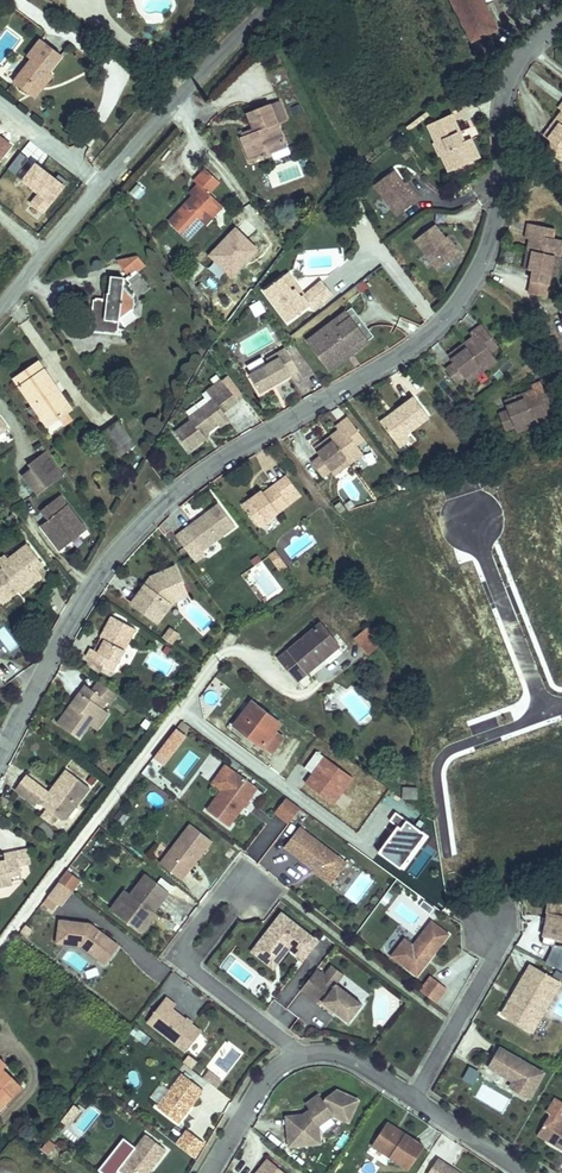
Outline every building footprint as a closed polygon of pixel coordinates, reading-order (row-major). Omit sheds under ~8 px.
[(481,33),(505,19),(494,0),(462,0),(481,33)] [(65,53),(40,35),(25,51),(30,55),(13,74),(35,95),(65,53)] [(555,86),(561,90),(561,89),(561,74),(558,71),(550,82),(555,86)] [(539,126),(553,137),(559,128),(561,124),(561,89),(561,90),(555,86),(542,104),(547,107),(541,115),(545,118),(539,126)] [(452,95),(428,105),(448,153),(472,142),(463,121),(452,95)] [(283,97),(246,109),(253,125),(241,128),(243,132),(241,133),(248,156),(289,144),(283,118),(289,114),(283,97)] [(547,107),(542,104),(536,111),(541,115),(547,107)] [(463,121),(472,142),(480,139),(470,118),(463,121)] [(391,150),(372,164),(393,194),(417,176),(404,160),(400,163),(391,150)] [(221,176),(206,163),(195,175),(197,179),(190,188),(192,191),(169,216),(190,237),(223,202),(212,191),(221,176)] [(136,184),(129,193),(137,198),(143,189),(136,184)] [(429,203),(411,216),(434,249),(457,233),(443,213),(438,216),(429,203)] [(521,223),(527,225),(534,226),(535,221),(551,223),(552,216),(523,210),(521,223)] [(551,223),(535,221),(534,226),(527,225),(526,233),(558,240),(558,239),(561,225),(551,223)] [(230,279),(258,250),(234,226),(205,255),(230,279)] [(558,240),(526,233),(525,234),(523,246),(529,247),(527,257),(532,258),(530,268),(547,272),(549,261),(553,242),(558,243),(558,240)] [(554,262),(558,243),(553,242),(549,261),(554,262)] [(294,245),(288,250),(304,273),(310,269),(294,245)] [(529,247),(523,246),(521,256),(527,257),(529,247)] [(288,250),(263,266),(285,298),(310,282),(304,273),(288,250)] [(139,252),(118,257),(125,274),(112,273),(106,295),(93,296),(91,329),(118,331),(120,318),(127,324),(143,315),(144,301),(141,295),(153,284),(141,268),(147,260),(139,252)] [(310,269),(304,273),(310,282),(311,284),(332,270),(325,259),(310,269)] [(195,276),(203,268),(197,261),(189,270),(195,276)] [(356,294),(350,298),(360,312),(366,308),(356,294)] [(331,300),(306,318),(327,348),(349,332),(345,327),(362,316),(360,312),(350,298),(349,296),(335,306),(331,300)] [(464,311),(468,317),(472,323),(476,320),(485,333),(492,328),(475,304),(464,311)] [(366,320),(362,316),(345,327),(349,332),(366,320)] [(448,345),(440,350),(450,365),(458,359),(474,348),(477,352),(492,342),(485,333),(476,320),(472,323),(468,317),(450,330),(453,335),(445,341),(448,345)] [(288,337),(278,322),(269,328),(271,331),(263,336),(242,350),(256,372),(285,354),(279,343),(288,337)] [(271,331),(269,328),(261,333),(263,336),(271,331)] [(453,335),(450,330),(442,335),(445,341),(453,335)] [(295,348),(288,337),(279,343),(285,354),(295,348)] [(461,363),(477,352),(474,348),(458,359),(461,363)] [(528,358),(531,364),(534,371),(538,369),(545,383),(552,379),(540,353),(528,358)] [(40,356),(13,375),(53,433),(72,416),(69,410),(74,405),(40,356)] [(170,408),(185,429),(203,415),(200,411),(209,405),(217,404),(226,397),(221,390),(234,381),(215,357),(201,368),(207,376),(183,394),(185,397),(170,408)] [(506,388),(498,392),(505,408),(514,404),(531,396),(533,400),(550,392),(545,383),(538,369),(534,371),(531,364),(511,374),(513,379),(504,384),(506,388)] [(513,379),(511,374),(502,378),(504,384),(513,379)] [(313,376),(298,385),(304,395),(320,387),(313,376)] [(409,376),(375,401),(394,427),(404,419),(428,402),(409,376)] [(314,436),(305,442),(315,455),(323,449),(339,438),(344,444),(357,434),(350,424),(360,418),(343,394),(329,404),(333,409),(317,420),(320,425),(311,432),(314,436)] [(516,408),(533,400),(531,396),(514,404),(516,408)] [(10,426),(0,412),(0,434),(10,426)] [(404,419),(394,427),(397,431),(407,424),(404,419)] [(116,459),(136,445),(117,420),(98,434),(116,459)] [(320,425),(317,420),(308,427),(311,432),(320,425)] [(328,456),(344,444),(339,438),(323,449),(328,456)] [(66,472),(47,446),(28,461),(31,466),(24,472),(40,493),(66,472)] [(236,480),(253,504),(293,476),(278,455),(257,470),(254,466),(236,480)] [(197,532),(195,529),(227,504),(209,480),(167,513),(187,539),(197,532)] [(89,525),(61,491),(41,506),(48,517),(42,522),(61,547),(73,537),(78,541),(83,536),(81,533),(89,525)] [(27,539),(9,555),(6,550),(0,556),(0,559),(3,563),(0,565),(0,595),(4,599),(19,587),(24,590),(45,578),(54,571),(27,539)] [(170,541),(144,551),(125,575),(150,594),(166,573),(165,570),(175,557),(170,541)] [(180,570),(175,557),(165,570),(166,573),(180,570)] [(127,608),(103,592),(93,608),(99,611),(89,627),(81,622),(76,631),(95,643),(101,634),(108,639),(127,608)] [(336,632),(319,612),(277,646),(296,670),(324,647),(322,644),(336,632)] [(367,620),(352,632),(364,648),(380,636),(367,620)] [(10,651),(18,644),(3,627),(0,629),(0,639),(10,651)] [(172,645),(179,633),(168,627),(161,638),(172,645)] [(103,647),(108,639),(101,634),(95,643),(103,647)] [(108,670),(88,655),(81,664),(87,669),(81,676),(69,667),(46,698),(68,715),(79,700),(91,684),(97,677),(101,679),(108,670)] [(75,659),(69,667),(81,676),(87,669),(81,664),(75,659)] [(86,705),(98,689),(91,684),(79,700),(86,705)] [(277,718),(284,708),(253,687),(242,702),(247,706),(239,718),(264,734),(265,734),(274,740),(285,724),(277,718)] [(173,727),(151,758),(164,767),(186,736),(173,727)] [(26,775),(54,796),(80,763),(57,746),(39,769),(23,757),(13,771),(23,779),(26,775)] [(4,764),(13,771),(23,757),(14,750),(4,764)] [(228,814),(257,776),(236,760),(206,798),(228,814)] [(402,770),(401,782),(418,782),(418,770),(402,770)] [(289,812),(300,797),(286,786),(275,801),(289,812)] [(406,787),(405,796),(416,797),(417,788),(406,787)] [(158,851),(179,868),(210,829),(189,812),(158,851)] [(299,816),(283,836),(330,874),(345,854),(299,816)] [(0,854),(0,880),(24,875),(18,844),(5,847),(6,853),(0,854)] [(115,902),(138,921),(150,905),(148,904),(150,900),(166,880),(144,862),(128,882),(130,883),(115,902)] [(108,897),(115,902),(130,883),(128,882),(123,878),(108,897)] [(549,889),(545,906),(548,906),(541,937),(553,940),(555,933),(561,935),(561,892),(549,889)] [(314,934),(279,905),(256,934),(268,945),(278,933),(286,939),(300,951),(314,934)] [(109,928),(87,911),(57,906),(54,928),(78,932),(95,945),(109,928)] [(424,952),(426,950),(430,949),(447,928),(431,914),(412,938),(404,931),(390,948),(415,968),(426,954),(424,952)] [(102,950),(115,933),(109,928),(95,945),(102,950)] [(270,959),(286,939),(278,933),(268,945),(256,934),(249,942),(270,959)] [(546,964),(561,970),(561,968),(561,947),(553,943),(546,964)] [(329,956),(321,965),(334,975),(341,965),(329,956)] [(559,976),(528,958),(499,1007),(530,1025),(559,976)] [(321,965),(314,959),(313,961),(297,980),(314,993),(314,992),(325,1000),(327,998),(331,1002),(345,1013),(359,995),(334,975),(321,965)] [(418,983),(426,989),(437,975),(429,969),(418,983)] [(426,989),(434,995),(445,981),(437,975),(426,989)] [(204,1019),(177,997),(180,993),(171,986),(153,1008),(189,1038),(204,1019)] [(21,1066),(4,1047),(8,1043),(0,1034),(0,1085),(21,1066)] [(539,1067),(497,1042),(486,1061),(510,1075),(507,1081),(525,1091),(539,1067)] [(221,1065),(207,1055),(203,1061),(216,1072),(221,1065)] [(175,1109),(201,1077),(180,1060),(154,1092),(175,1109)] [(206,1071),(201,1080),(217,1088),(221,1078),(206,1071)] [(316,1133),(315,1115),(329,1105),(345,1113),(356,1090),(334,1080),(323,1088),(320,1090),(317,1089),(309,1095),(308,1099),(300,1104),(283,1106),(286,1135),(316,1133)] [(309,1095),(317,1089),(320,1090),(316,1084),(315,1084),(303,1093),(308,1099),(309,1095)] [(72,1104),(59,1122),(68,1128),(81,1110),(72,1104)] [(534,1129),(561,1147),(561,1119),(546,1109),(534,1129)] [(380,1119),(397,1130),(400,1127),(382,1115),(380,1119)] [(403,1162),(419,1139),(400,1127),(397,1130),(380,1119),(367,1137),(403,1162)] [(159,1140),(140,1124),(111,1159),(129,1172),(133,1172),(159,1140)] [(183,1129),(173,1145),(195,1159),(205,1143),(183,1129)] [(2,1165),(5,1165),(8,1163),(12,1159),(12,1158),(13,1156),(14,1153),(14,1149),(12,1145),(10,1141),(3,1137),(0,1137),(0,1164),(2,1165)] [(48,1155),(55,1145),(47,1139),(40,1150),(48,1155)] [(284,1165),(264,1147),(242,1172),(277,1172),(284,1165)] [(432,1152),(422,1168),(430,1172),(464,1172),(432,1152)] [(8,1172),(33,1172),(34,1168),(32,1162),(28,1158),(25,1156),(23,1155),(18,1155),(15,1157),(12,1158),(12,1159),(8,1163),(5,1169),(9,1172),(8,1172)] [(9,1172),(5,1169),(8,1163),(5,1165),(2,1165),(0,1164),(0,1172),(8,1172),(9,1172)]
